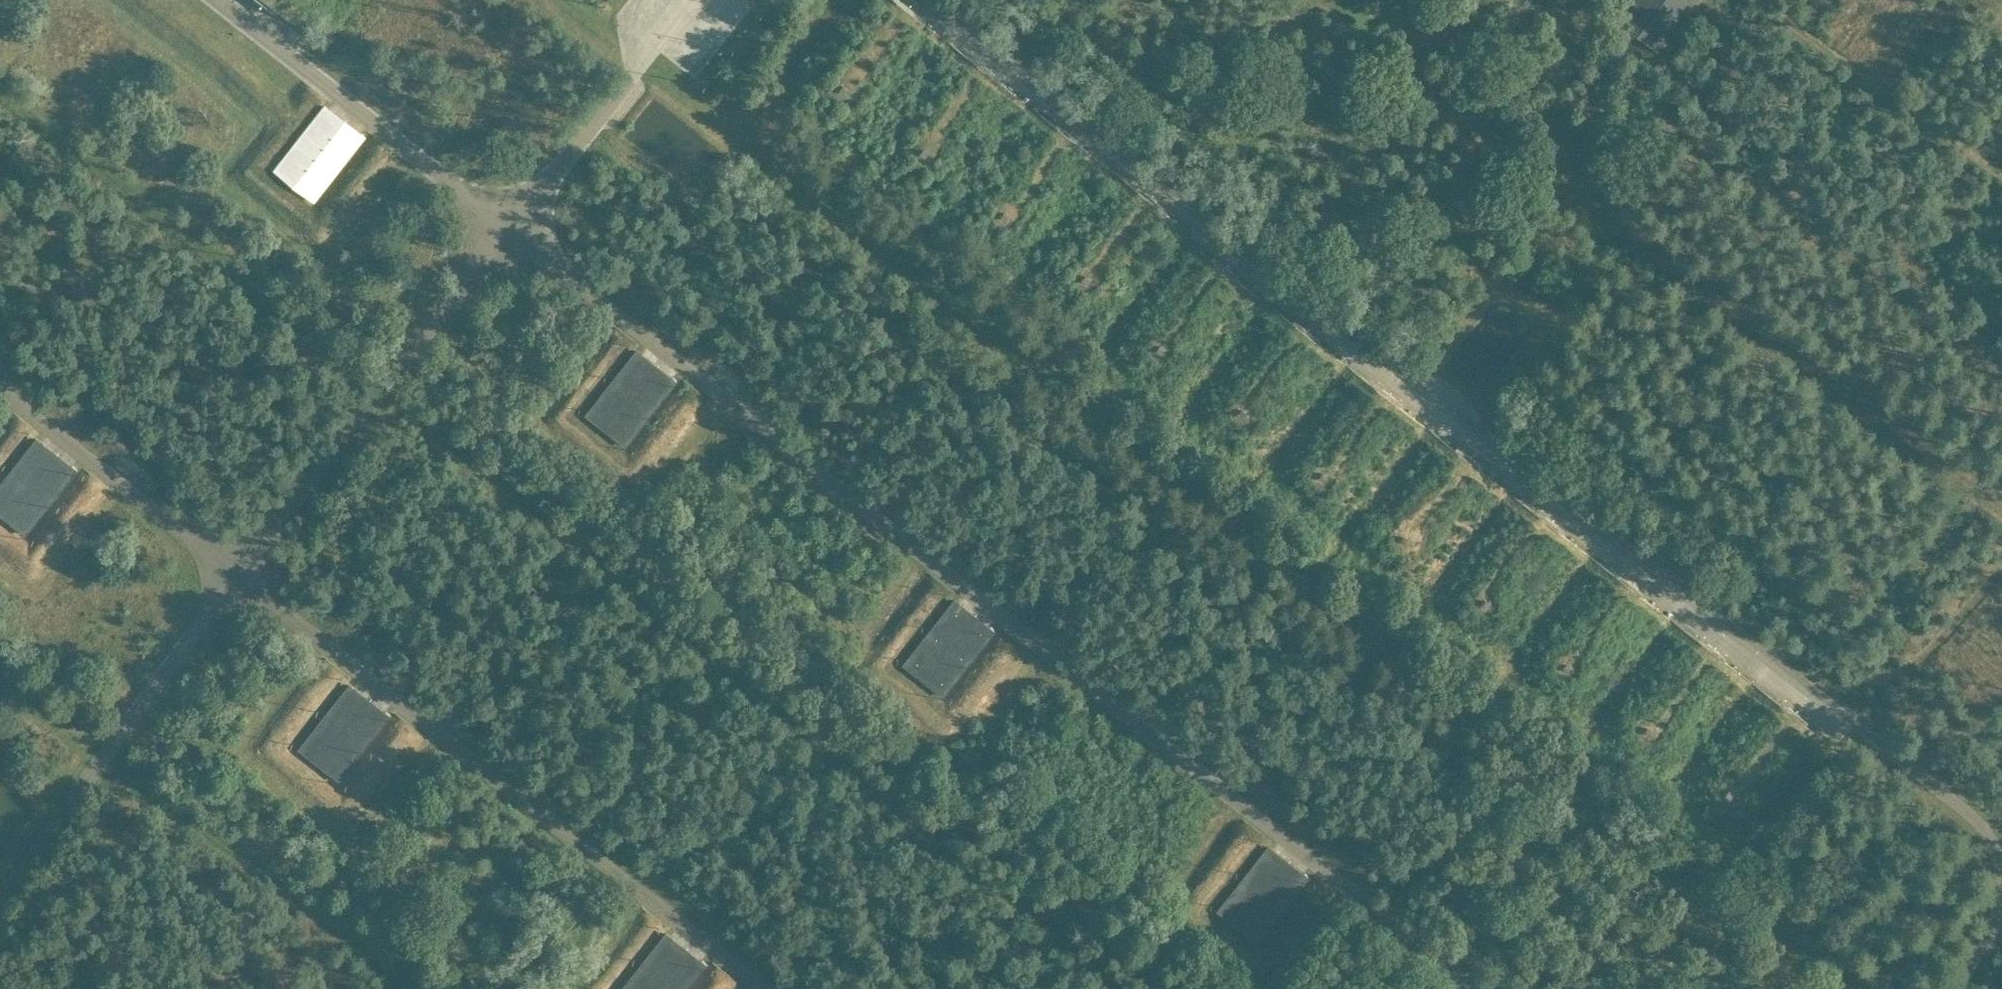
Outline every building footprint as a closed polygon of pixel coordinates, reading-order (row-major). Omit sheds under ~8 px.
[(1617,21),(1658,51),(1694,0),(1632,0),(1617,21)] [(367,137),(325,104),(273,170),(315,202),(367,137)] [(679,382),(638,349),(585,415),(628,448),(679,382)] [(37,436),(0,483),(0,514),(26,535),(78,470),(37,436)] [(997,632),(955,598),(903,664),(944,697),(997,632)] [(340,781),(390,716),(349,682),(298,749),(340,781)] [(1259,944),(1311,878),(1268,845),(1217,911),(1259,944)] [(707,964),(666,931),(621,988),(688,988),(707,964)]
